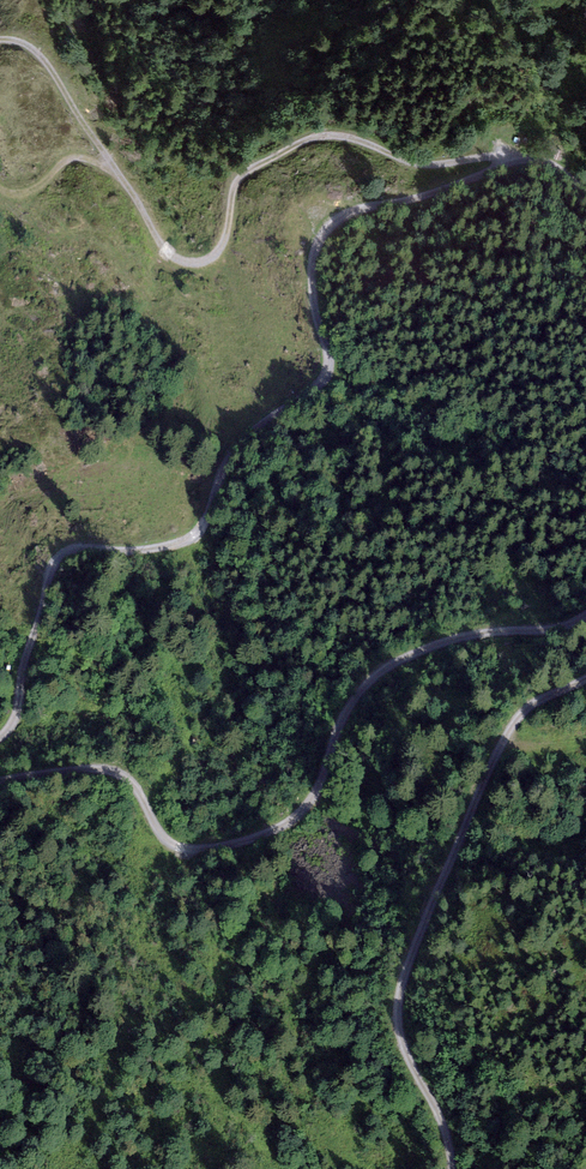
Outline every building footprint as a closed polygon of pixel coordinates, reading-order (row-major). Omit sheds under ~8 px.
[(224,862),(202,860),(201,874),(223,877),(224,862)]
